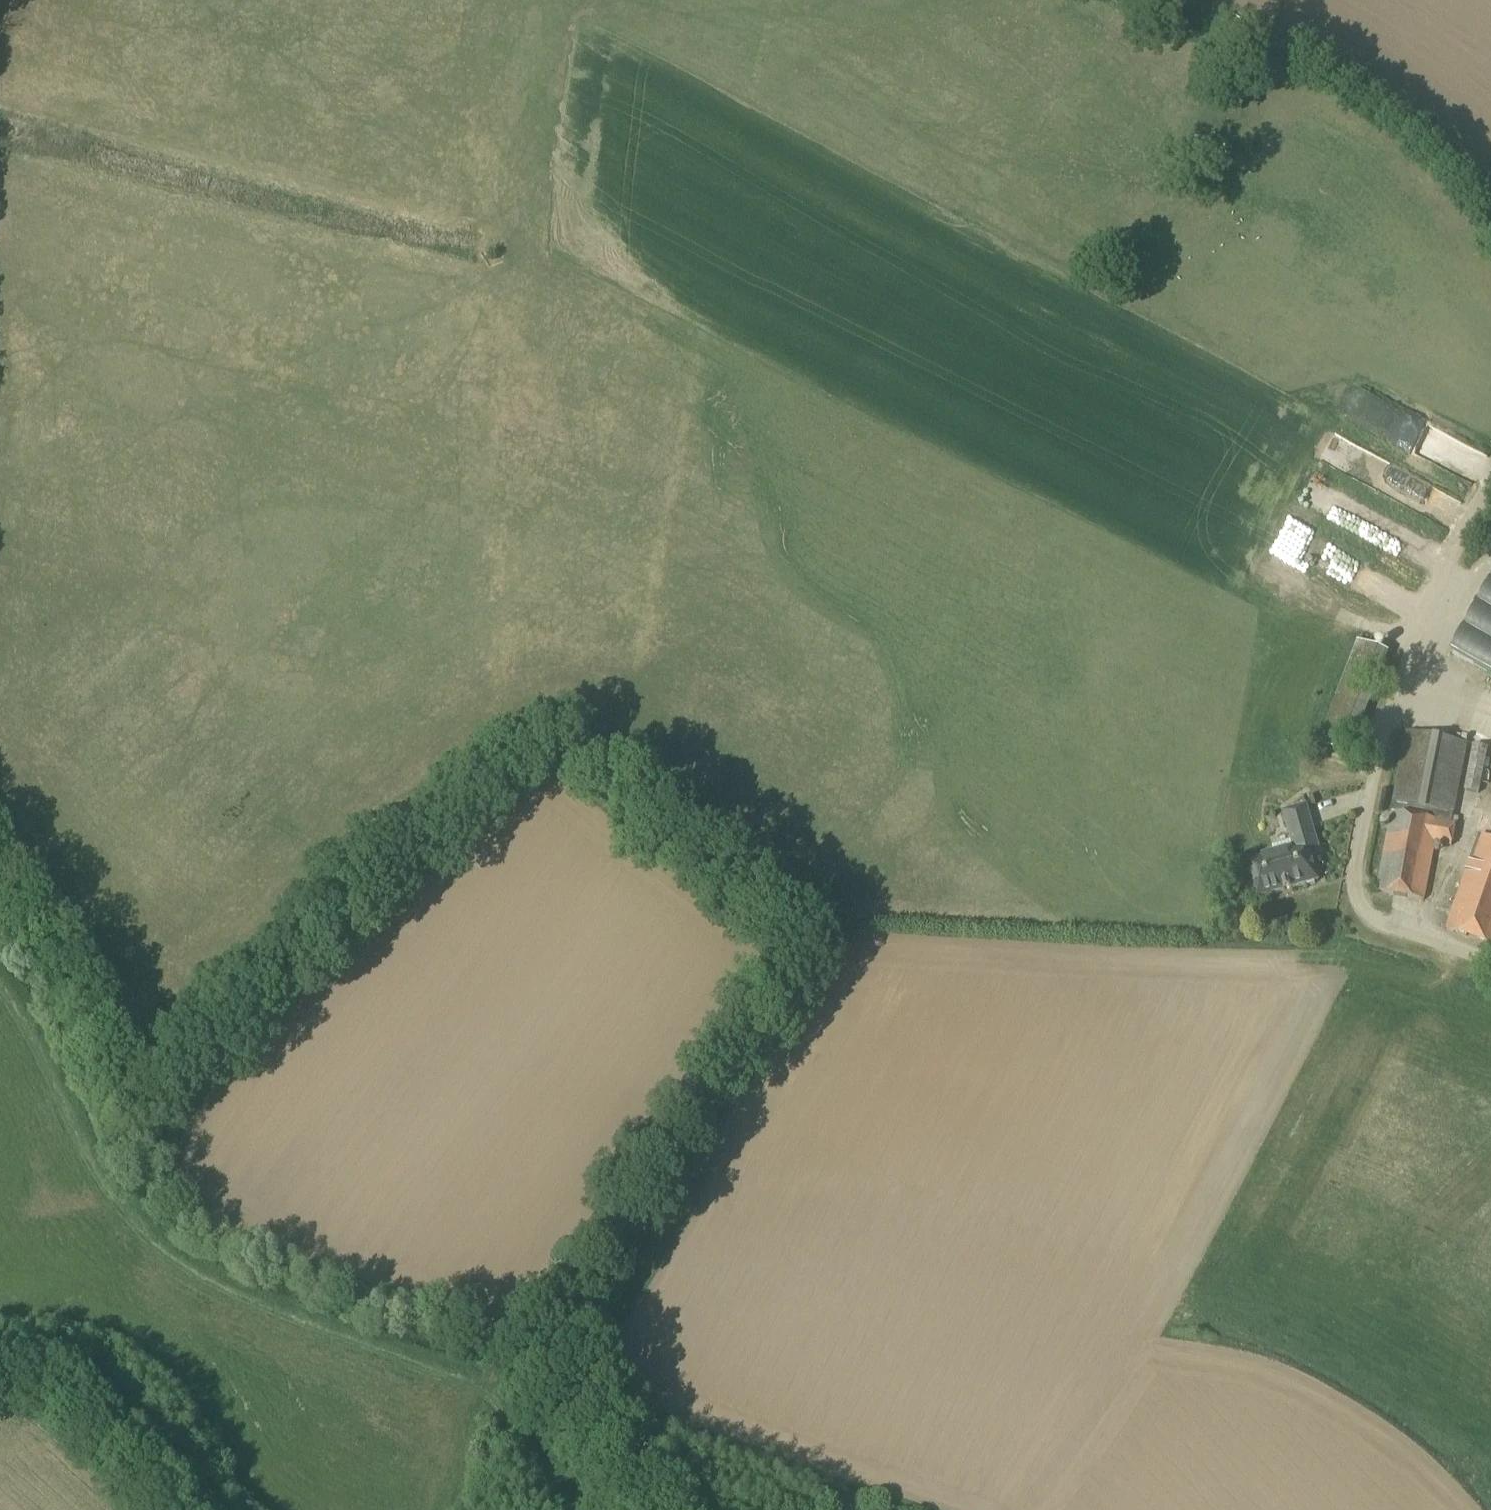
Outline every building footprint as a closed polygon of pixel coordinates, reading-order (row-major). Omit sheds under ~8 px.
[(1347,442),(1340,460),(1388,480),(1396,463),(1347,442)] [(1327,569),(1364,592),(1375,574),(1338,551),(1327,569)] [(1452,653),(1490,675),(1490,584),(1452,653)] [(1452,847),(1456,825),(1451,824),(1467,745),(1408,733),(1377,892),(1424,901),(1435,844),(1452,847)] [(1479,794),(1488,749),(1474,746),(1465,792),(1479,794)] [(1257,899),(1319,881),(1310,851),(1318,848),(1306,806),(1283,813),(1291,841),(1273,847),(1275,855),(1247,864),(1257,899)] [(1480,836),(1447,930),(1490,946),(1490,841),(1480,836)]
